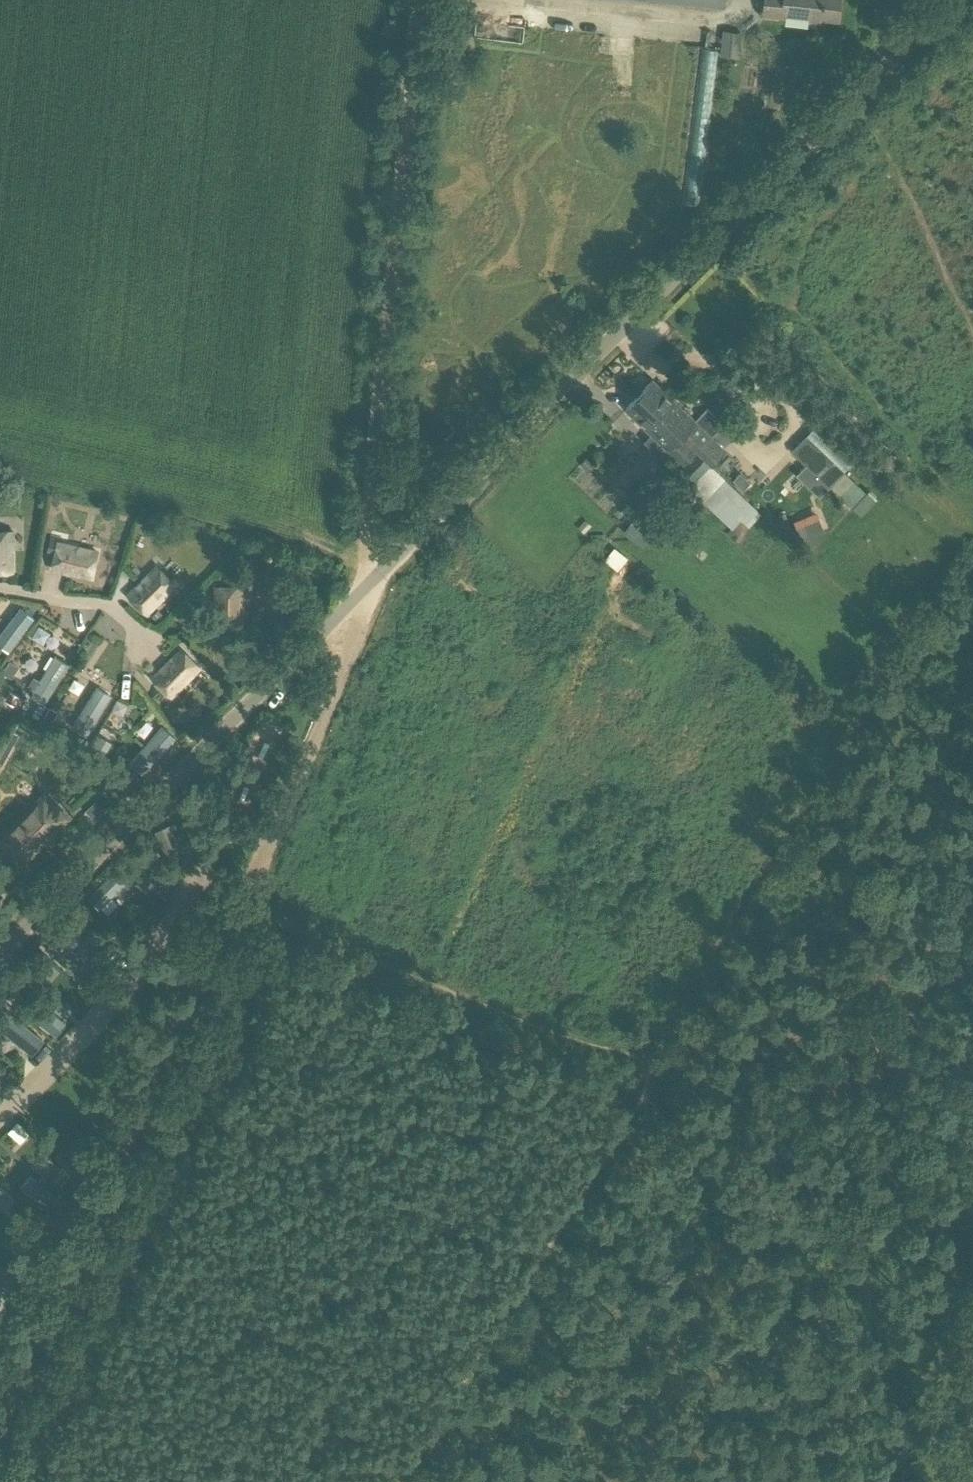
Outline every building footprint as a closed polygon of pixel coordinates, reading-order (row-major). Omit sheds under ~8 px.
[(763,14),(783,16),(784,13),(811,16),(810,19),(819,20),(820,17),(837,19),(840,0),(765,0),(763,14)] [(723,29),(720,55),(739,57),(742,32),(723,29)] [(653,379),(639,393),(682,435),(682,434),(697,449),(698,449),(704,455),(713,463),(726,449),(711,435),(723,423),(708,408),(696,420),(653,379)] [(639,393),(625,408),(651,433),(644,440),(661,456),(664,452),(680,467),(695,482),(712,465),(711,464),(712,464),(713,463),(704,455),(698,449),(697,449),(682,434),(682,435),(639,393)] [(808,435),(794,451),(807,463),(831,485),(832,486),(846,471),(808,435)] [(741,471),(733,479),(743,489),(751,481),(741,471)] [(641,475),(624,492),(638,507),(656,488),(641,475)] [(637,513),(624,531),(637,540),(650,522),(637,513)] [(0,528),(0,571),(17,570),(16,528),(0,528)] [(842,554),(848,542),(833,534),(827,546),(842,554)] [(101,551),(64,543),(65,538),(54,536),(51,550),(60,552),(56,568),(95,577),(101,551)] [(161,563),(129,595),(149,615),(181,582),(161,563)] [(246,583),(216,584),(217,629),(246,629),(246,583)] [(26,604),(11,593),(0,608),(0,638),(26,604)] [(33,630),(40,619),(28,613),(22,623),(33,630)] [(183,644),(150,677),(172,699),(205,665),(183,644)] [(86,670),(72,688),(88,700),(102,681),(86,670)] [(121,747),(134,759),(166,724),(153,712),(121,747)] [(0,841),(25,865),(32,858),(41,866),(70,835),(61,827),(73,815),(49,792),(0,841)] [(169,823),(154,830),(171,867),(185,861),(179,847),(173,834),(169,823)] [(116,867),(89,894),(101,905),(128,879),(116,867)] [(143,874),(137,882),(143,888),(150,880),(143,874)] [(59,937),(47,948),(81,981),(92,970),(59,937)] [(10,983),(3,991),(14,1001),(21,993),(10,983)] [(30,993),(20,1005),(56,1034),(66,1022),(30,993)] [(0,1016),(0,1027),(32,1053),(43,1039),(6,1009),(0,1016)] [(18,1121),(8,1132),(19,1142),(29,1131),(18,1121)] [(31,1174),(20,1186),(47,1209),(54,1216),(64,1204),(53,1194),(43,1186),(47,1181),(41,1175),(37,1180),(31,1174)] [(3,1210),(13,1199),(0,1187),(0,1207),(3,1210)]
